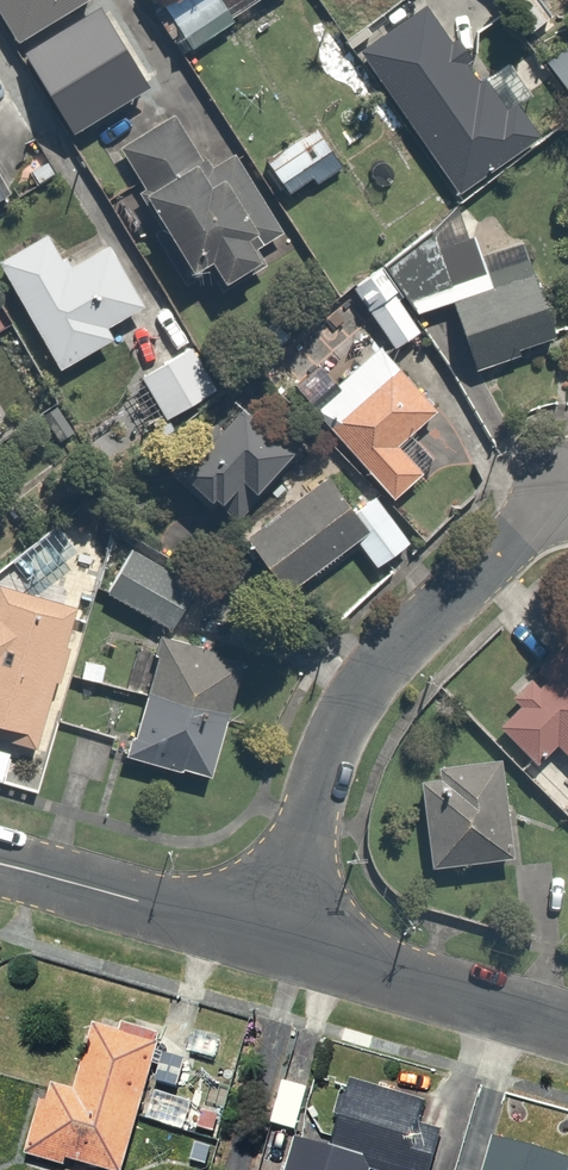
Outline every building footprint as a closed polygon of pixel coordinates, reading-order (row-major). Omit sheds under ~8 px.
[(11,43),(84,0),(0,0),(0,25),(11,43)] [(159,3),(148,10),(162,34),(213,4),(219,14),(242,0),(157,0),(159,3)] [(467,81),(425,3),(364,36),(447,190),(537,142),(496,65),(467,81)] [(536,50),(561,90),(567,86),(567,30),(536,50)] [(254,246),(285,229),(247,160),(217,177),(179,108),(108,147),(180,280),(198,270),(208,288),(261,259),(254,246)] [(44,228),(0,254),(0,276),(53,367),(107,335),(100,323),(139,300),(101,236),(62,259),(44,228)] [(460,228),(376,263),(407,316),(441,296),(471,370),(549,337),(514,253),(477,268),(460,228)] [(407,316),(376,263),(348,280),(387,347),(416,331),(407,316)] [(205,370),(186,339),(131,374),(150,404),(205,370)] [(304,400),(385,493),(429,455),(405,427),(430,406),(373,340),(304,400)] [(222,514),(300,435),(245,380),(167,459),(222,514)] [(351,504),(324,465),(235,525),(276,587),(349,537),(367,563),(402,539),(369,491),(351,504)] [(193,591),(129,546),(100,587),(164,632),(193,591)] [(73,601),(0,574),(0,738),(19,745),(73,601)] [(204,775),(237,655),(157,632),(123,753),(204,775)] [(492,719),(532,758),(550,739),(567,757),(567,642),(492,719)] [(0,745),(0,776),(10,749),(0,745)] [(516,860),(503,761),(441,769),(443,781),(423,784),(434,870),(516,860)] [(173,1042),(69,1011),(60,1044),(77,1049),(66,1085),(35,1076),(12,1153),(58,1166),(60,1158),(101,1169),(118,1169),(143,1086),(158,1091),(173,1042)] [(288,1132),(301,1086),(276,1079),(263,1124),(288,1132)] [(364,1168),(370,1169),(423,1169),(437,1126),(414,1118),(419,1105),(341,1080),(320,1146),(295,1138),(285,1169),(364,1169),(364,1168)] [(567,1166),(567,1154),(484,1129),(472,1169),(567,1169),(567,1166)]
